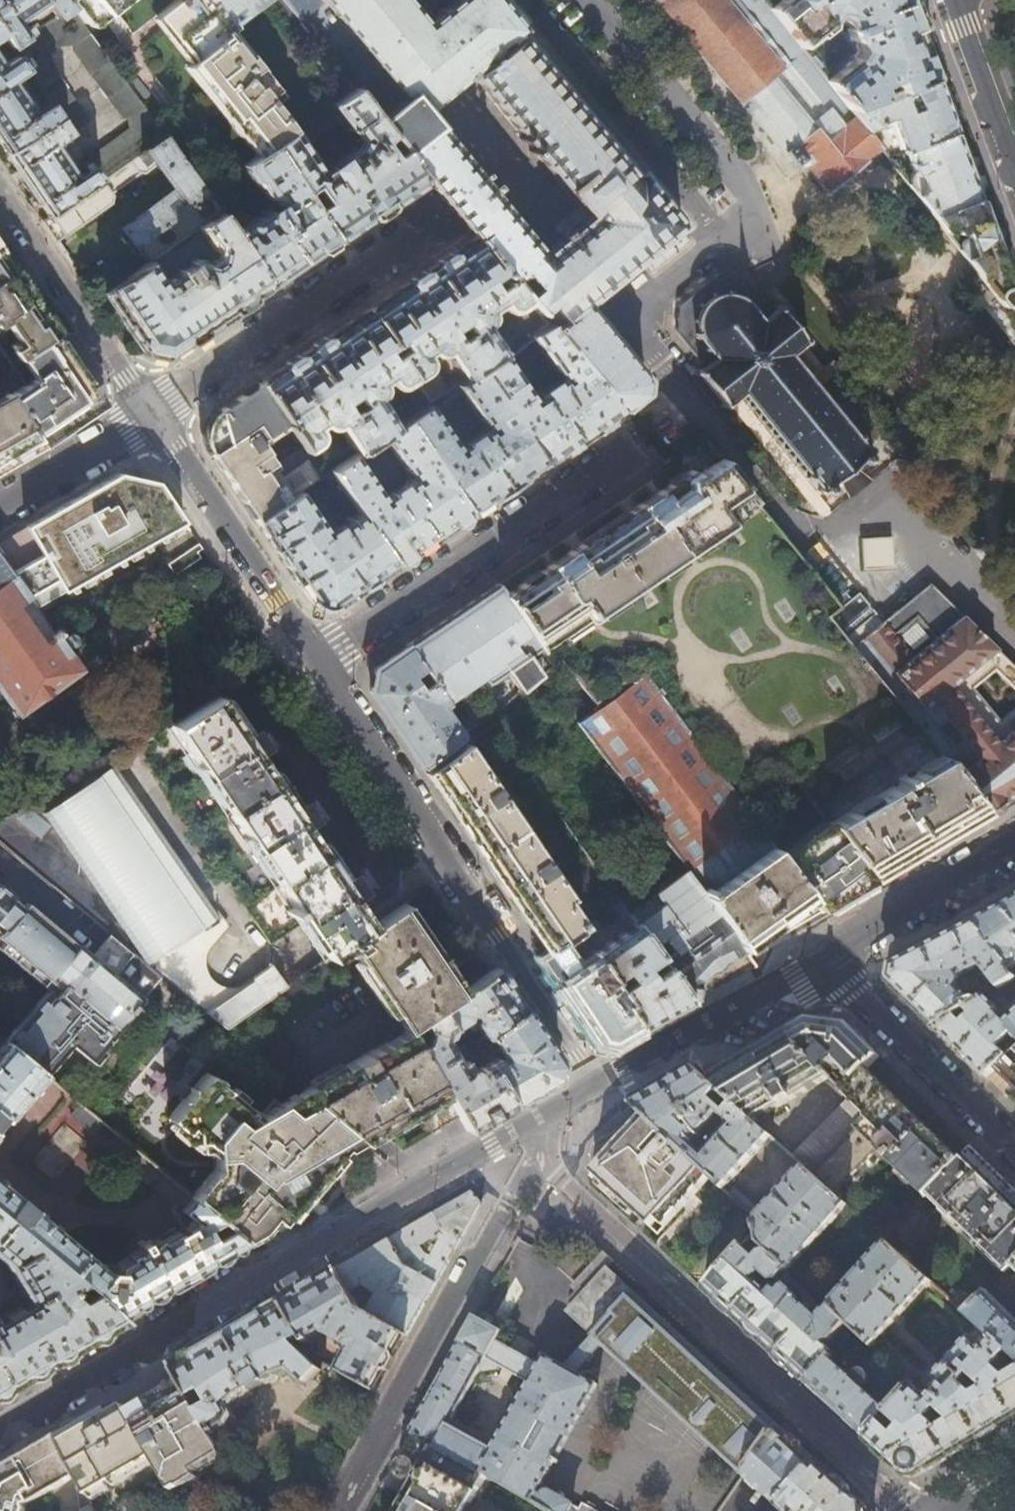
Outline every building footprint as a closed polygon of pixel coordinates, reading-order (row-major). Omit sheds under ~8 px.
[(68,0),(0,0),(0,34),(1,33),(10,45),(23,36),(15,23),(44,3),(53,15),(70,4),(68,0)] [(70,4),(83,22),(110,3),(113,6),(122,0),(68,0),(70,4)] [(160,16),(193,61),(188,65),(260,157),(272,149),(294,134),(270,100),(279,93),(229,29),(233,26),(232,24),(231,25),(212,0),(182,0),(160,16)] [(231,25),(232,24),(262,0),(212,0),(231,25)] [(282,0),(273,0),(292,24),(298,20),(282,0)] [(501,269),(509,278),(529,303),(547,325),(620,411),(642,393),(644,380),(583,304),(681,225),(638,172),(634,175),(518,33),(522,30),(497,0),(452,0),(425,23),(405,0),(282,0),(298,20),(355,91),(426,179),(474,238),(501,269)] [(656,1),(782,153),(785,151),(796,165),(799,163),(800,164),(804,165),(805,164),(828,191),(879,148),(865,129),(847,107),(824,78),(798,45),(763,0),(658,0),(656,1)] [(798,45),(823,27),(824,19),(830,14),(842,27),(840,29),(843,38),(846,40),(849,40),(852,49),(847,61),(824,78),(847,107),(932,76),(916,34),(904,0),(763,0),(798,45)] [(83,22),(70,4),(53,15),(23,36),(10,45),(16,53),(26,69),(49,101),(70,132),(72,130),(88,120),(51,65),(48,51),(59,44),(73,43),(73,51),(130,128),(87,158),(91,163),(101,177),(102,179),(128,160),(164,135),(165,135),(83,22)] [(32,190),(49,214),(101,177),(91,163),(76,173),(55,141),(67,133),(68,133),(70,132),(49,101),(34,111),(12,78),(26,69),(16,53),(8,59),(0,47),(0,143),(32,190)] [(943,106),(932,76),(847,107),(865,129),(876,126),(874,122),(890,117),(903,150),(953,132),(943,106)] [(405,194),(426,179),(355,91),(294,134),(272,149),(302,193),(312,187),(324,204),(314,210),(335,241),(353,228),(405,194)] [(965,165),(953,132),(903,150),(911,172),(907,175),(905,181),(932,214),(977,198),(965,165)] [(205,193),(164,135),(128,160),(136,171),(143,173),(155,163),(173,188),(122,226),(148,261),(150,260),(196,229),(218,213),(219,213),(205,193)] [(276,208),(248,226),(246,225),(244,225),(232,233),(268,286),(304,261),(335,241),(314,210),(302,193),(272,149),(260,157),(259,158),(243,168),(244,169),(243,172),(243,174),(250,184),(253,185),(255,185),(267,203),(273,203),(276,208)] [(111,192),(102,179),(101,177),(49,214),(40,220),(55,242),(64,234),(110,201),(111,192)] [(219,213),(218,213),(219,215),(222,214),(227,211),(213,190),(212,189),(205,193),(219,213)] [(995,246),(977,198),(932,214),(944,230),(953,228),(954,232),(964,229),(967,237),(962,240),(960,243),(958,248),(977,272),(995,294),(1001,303),(1005,304),(1009,302),(1013,298),(1013,294),(1012,291),(1010,289),(1011,288),(1008,280),(995,246)] [(232,233),(219,215),(218,213),(196,229),(211,251),(211,261),(206,265),(204,261),(194,259),(189,260),(189,263),(178,270),(174,270),(169,273),(169,278),(159,277),(159,273),(150,260),(148,261),(104,292),(123,323),(141,351),(165,355),(218,319),(268,286),(232,233)] [(573,226),(578,221),(572,213),(566,218),(573,226)] [(366,310),(382,332),(390,327),(396,336),(388,342),(413,380),(423,373),(426,370),(428,365),(428,359),(426,354),(430,351),(434,354),(438,355),(443,354),(446,353),(465,380),(479,370),(502,355),(504,354),(485,326),(488,324),(491,320),(491,316),(490,312),(498,307),(505,312),(510,313),(512,313),(516,312),(529,303),(509,278),(496,286),(490,277),(501,269),(474,238),(430,267),(366,310)] [(977,272),(965,282),(1014,346),(1014,320),(1001,303),(995,294),(977,272)] [(6,318),(22,343),(14,349),(20,358),(22,357),(48,338),(39,324),(35,327),(20,305),(24,302),(10,281),(5,273),(0,276),(0,322),(6,318)] [(823,494),(828,494),(832,491),(832,486),(830,483),(859,459),(861,462),(867,463),(870,460),(871,455),(868,452),(872,449),(792,350),(802,342),(804,344),(807,342),(805,340),(807,338),(805,336),(803,337),(779,309),(782,307),(779,304),(777,306),(775,304),(773,306),(775,308),(771,311),(743,277),(716,273),(678,304),(675,332),(703,367),(699,370),(696,367),(695,369),(696,371),(694,373),(696,376),(698,374),(722,403),(720,405),(722,407),(724,405),(726,407),(728,406),(726,404),(737,395),(817,493),(821,490),(823,494)] [(321,423),(324,425),(329,426),(333,426),(337,424),(356,453),(360,450),(375,440),(381,436),(396,427),(376,398),(379,396),(382,393),(383,388),(382,383),(386,380),(388,383),(391,385),(397,387),(400,387),(404,386),(413,380),(388,342),(380,347),(374,337),(382,332),(366,310),(311,347),(259,383),(277,412),(295,401),(300,409),(283,420),(285,423),(301,448),(303,452),(316,443),(318,441),(319,439),(319,435),(318,429),(316,426),(321,423)] [(502,355),(479,370),(542,463),(575,441),(619,411),(620,411),(547,325),(530,336),(558,379),(547,387),(544,382),(537,386),(540,391),(530,398),(502,355)] [(48,338),(22,357),(37,379),(12,396),(38,440),(49,433),(66,422),(87,408),(80,398),(91,391),(83,379),(61,347),(52,335),(48,338)] [(508,351),(513,358),(528,348),(523,341),(508,351)] [(479,370),(465,380),(456,386),(484,429),(473,436),(470,431),(464,435),(467,440),(456,448),(427,405),(405,420),(467,514),(509,486),(542,463),(479,370)] [(283,420),(277,412),(259,383),(233,400),(217,411),(213,414),(208,421),(204,430),(204,438),(206,447),(223,474),(255,521),(307,486),(312,482),(320,477),(303,452),(301,448),(274,465),(258,441),(285,423),(283,420)] [(434,401),(439,407),(454,397),(449,391),(434,401)] [(38,440),(12,396),(10,393),(0,399),(0,471),(24,457),(43,447),(38,440)] [(405,420),(396,427),(381,436),(409,479),(400,485),(396,481),(390,485),(393,489),(382,497),(354,455),(329,471),(334,479),(358,514),(393,564),(433,536),(467,514),(405,420)] [(375,440),(360,450),(365,457),(379,447),(375,440)] [(505,596),(551,666),(561,658),(593,702),(635,671),(639,676),(736,803),(782,768),(823,819),(871,879),(901,861),(954,830),(984,812),(824,619),(837,609),(832,602),(721,460),(695,477),(691,470),(652,496),(576,547),(505,596)] [(329,471),(320,477),(312,482),(318,490),(334,479),(329,471)] [(28,525),(71,591),(186,526),(157,482),(119,473),(28,525)] [(307,486),(255,521),(280,557),(308,599),(333,604),(358,587),(393,564),(358,514),(327,534),(302,498),(311,492),(307,486)] [(0,555),(0,586),(14,576),(0,555)] [(14,713),(78,667),(37,610),(14,576),(0,586),(0,693),(14,713)] [(929,583),(917,593),(984,658),(950,685),(996,741),(1014,726),(1014,708),(998,722),(969,687),(994,667),(1014,688),(1014,668),(929,583)] [(407,645),(408,647),(447,703),(483,680),(487,686),(492,682),(493,684),(507,674),(519,693),(551,666),(505,596),(497,584),(449,616),(407,645)] [(832,602),(837,609),(824,619),(984,812),(1014,794),(1014,726),(996,741),(950,685),(984,658),(917,593),(882,621),(858,592),(848,599),(844,593),(832,602)] [(441,707),(447,703),(408,647),(386,661),(374,669),(370,691),(378,703),(401,737),(422,768),(461,738),(441,707)] [(736,803),(639,676),(572,725),(684,873),(742,949),(745,954),(764,942),(798,922),(819,910),(776,854),(770,846),(755,857),(730,876),(715,857),(740,838),(755,826),(736,803)] [(362,882),(355,871),(341,881),(310,834),(324,825),(317,814),(311,805),(297,815),(261,761),(275,753),(267,741),(261,732),(247,742),(216,697),(216,695),(141,745),(269,938),(296,920),(321,957),(336,947),(370,924),(362,912),(355,901),(369,892),(362,882)] [(549,952),(576,935),(574,933),(582,928),(564,900),(566,898),(464,744),(425,773),(449,808),(474,845),(498,881),(523,918),(547,953),(549,952)] [(0,821),(0,842),(31,867),(48,881),(49,880),(160,978),(183,996),(222,1029),(285,986),(269,965),(239,985),(230,988),(224,988),(217,986),(212,983),(207,978),(204,972),(202,966),(202,962),(203,956),(206,950),(222,932),(112,759),(0,821)] [(823,819),(776,854),(819,910),(848,893),(871,879),(823,819)] [(770,846),(755,826),(740,838),(755,857),(770,846)] [(2,935),(62,985),(54,993),(52,996),(47,992),(4,1042),(43,1074),(70,1042),(90,1060),(107,1040),(119,1051),(128,1040),(122,1035),(157,992),(152,988),(160,978),(49,880),(48,881),(31,867),(9,893),(0,886),(0,933),(2,935)] [(654,895),(627,914),(690,1002),(704,994),(695,983),(703,977),(729,958),(742,949),(684,873),(681,876),(671,874),(656,885),(654,895)] [(972,923),(1014,978),(1014,899),(1008,904),(995,911),(972,923)] [(591,946),(585,949),(608,982),(618,976),(626,987),(616,994),(625,1006),(621,1010),(640,1029),(665,1015),(690,1002),(627,914),(619,902),(611,907),(627,930),(595,951),(591,946)] [(403,905),(370,924),(336,947),(341,954),(347,950),(403,1032),(299,1091),(359,1139),(408,1111),(444,1091),(409,1029),(439,1008),(463,991),(452,974),(420,928),(403,905)] [(574,933),(576,935),(581,943),(598,932),(590,922),(582,928),(574,933)] [(1014,978),(972,923),(933,943),(890,965),(887,980),(936,1028),(974,1004),(956,987),(959,984),(959,980),(958,978),(980,967),(993,983),(986,987),(990,994),(1001,987),(1012,980),(1014,978)] [(2,935),(0,938),(0,948),(54,993),(62,985),(2,935)] [(585,949),(581,943),(576,935),(549,952),(557,964),(566,966),(583,956),(590,964),(569,977),(564,969),(551,967),(545,969),(571,1007),(595,1043),(610,1047),(620,1041),(640,1029),(621,1010),(625,1006),(616,994),(608,982),(585,949)] [(496,967),(463,991),(439,1008),(449,1024),(451,1025),(465,1018),(468,1013),(474,1016),(469,1026),(473,1032),(477,1029),(484,1037),(489,1034),(525,1010),(512,991),(496,967)] [(1012,980),(1001,987),(1004,993),(1014,986),(1014,984),(1012,980)] [(1005,1024),(995,1014),(997,1011),(997,1009),(985,997),(974,1004),(936,1028),(966,1058),(986,1077),(994,1069),(1014,1052),(1014,1015),(1005,1024)] [(452,1026),(451,1025),(449,1024),(439,1008),(409,1029),(444,1091),(467,1130),(490,1117),(511,1104),(487,1063),(486,1062),(476,1068),(467,1065),(454,1044),(450,1046),(444,1038),(448,1035),(452,1026)] [(544,1039),(525,1010),(489,1034),(501,1053),(487,1063),(511,1104),(541,1087),(557,1078),(560,1063),(544,1039)] [(808,1021),(790,1032),(798,1051),(843,1094),(879,1056),(860,1037),(848,1026),(808,1021)] [(747,1057),(707,1081),(720,1092),(735,1106),(770,1136),(803,1166),(814,1176),(858,1131),(869,1120),(843,1094),(798,1051),(790,1032),(747,1057)] [(4,1121),(43,1074),(4,1042),(0,1047),(0,1118),(4,1121)] [(994,1069),(1014,1089),(1014,1052),(994,1069)] [(930,1106),(879,1056),(843,1094),(869,1120),(858,1131),(878,1150),(926,1196),(928,1194),(960,1161),(925,1127),(938,1113),(930,1106)] [(692,1067),(672,1079),(630,1103),(644,1116),(709,1177),(722,1188),(770,1136),(735,1106),(726,1115),(711,1101),(720,1092),(707,1081),(692,1067)] [(275,1221),(341,1145),(344,1147),(359,1139),(299,1091),(278,1102),(272,1097),(257,1115),(203,1072),(188,1090),(179,1102),(165,1119),(181,1132),(183,1131),(185,1141),(194,1139),(196,1148),(201,1148),(211,1156),(213,1168),(190,1196),(244,1241),(259,1232),(271,1218),(275,1221)] [(179,1102),(188,1090),(184,1086),(174,1097),(179,1102)] [(5,1219),(119,1315),(160,1291),(215,1259),(245,1242),(244,1241),(190,1196),(87,1111),(70,1096),(69,1101),(119,1143),(110,1154),(173,1205),(170,1209),(182,1227),(158,1240),(157,1237),(144,1245),(141,1239),(135,1242),(138,1248),(126,1255),(128,1258),(116,1264),(117,1269),(106,1271),(0,1182),(0,1215),(5,1219)] [(663,1226),(709,1177),(644,1116),(643,1117),(615,1133),(593,1145),(591,1173),(597,1179),(616,1196),(649,1226),(656,1219),(663,1226)] [(878,1150),(858,1131),(814,1176),(834,1194),(878,1150)] [(960,1161),(928,1194),(1008,1274),(1014,1268),(1014,1267),(1014,1190),(973,1148),(960,1161)] [(834,1194),(814,1176),(803,1166),(753,1221),(762,1248),(770,1255),(786,1270),(846,1204),(834,1194)] [(727,1194),(749,1214),(756,1207),(734,1187),(727,1194)] [(484,1203),(472,1193),(429,1218),(389,1240),(408,1269),(438,1284),(454,1255),(484,1203)] [(0,1225),(0,1271),(5,1281),(12,1277),(26,1302),(0,1316),(0,1395),(50,1366),(126,1321),(119,1315),(5,1219),(0,1225)] [(362,1256),(336,1271),(363,1311),(408,1337),(421,1314),(438,1284),(408,1269),(389,1240),(362,1256)] [(887,1241),(827,1307),(846,1324),(852,1329),(871,1347),(932,1282),(887,1241)] [(786,1270),(770,1255),(762,1254),(756,1261),(740,1247),(703,1289),(760,1342),(805,1383),(831,1353),(822,1345),(826,1341),(831,1340),(846,1324),(827,1307),(817,1319),(796,1300),(797,1298),(795,1295),(795,1294),(783,1283),(780,1286),(776,1283),(774,1284),(773,1284),(768,1290),(751,1275),(759,1266),(772,1278),(779,1277),(786,1270)] [(569,1286),(575,1292),(580,1286),(586,1291),(607,1268),(614,1261),(603,1250),(569,1286)] [(798,1267),(791,1274),(807,1288),(814,1281),(798,1267)] [(580,1286),(575,1292),(566,1301),(573,1307),(567,1314),(745,1475),(778,1426),(607,1268),(586,1291),(580,1286)] [(315,1283),(283,1302),(307,1343),(326,1333),(353,1348),(339,1371),(377,1393),(390,1370),(408,1337),(363,1311),(336,1271),(315,1283)] [(814,1281),(807,1288),(822,1302),(829,1295),(814,1281)] [(967,1315),(991,1336),(1011,1354),(1014,1358),(1014,1319),(989,1293),(967,1315)] [(315,1358),(307,1343),(283,1302),(259,1316),(211,1343),(171,1366),(180,1380),(215,1436),(232,1426),(237,1418),(232,1410),(242,1399),(279,1378),(294,1376),(306,1388),(308,1385),(328,1365),(315,1358)] [(496,1342),(501,1332),(473,1318),(410,1433),(423,1440),(487,1475),(551,1510),(594,1510),(583,1504),(579,1510),(551,1493),(548,1493),(546,1494),(543,1497),(537,1493),(599,1385),(546,1355),(540,1365),(496,1342)] [(878,1353),(871,1347),(852,1329),(831,1353),(805,1383),(814,1391),(826,1402),(853,1426),(864,1437),(880,1420),(888,1411),(913,1384),(878,1353)] [(880,1420),(864,1437),(883,1455),(903,1473),(918,1474),(1012,1417),(1014,1416),(1014,1373),(1006,1379),(997,1370),(1011,1354),(991,1336),(980,1347),(972,1339),(934,1379),(941,1385),(929,1397),(915,1384),(920,1378),(885,1345),(878,1353),(913,1384),(888,1411),(903,1425),(895,1433),(880,1420)] [(225,1453),(215,1436),(180,1380),(179,1381),(157,1394),(127,1413),(149,1450),(174,1493),(183,1487),(181,1482),(213,1465),(211,1460),(225,1453)] [(102,1427),(125,1414),(121,1407),(112,1404),(75,1425),(86,1442),(86,1441),(87,1439),(88,1438),(89,1437),(91,1436),(93,1436),(94,1436),(96,1437),(104,1432),(102,1427)] [(153,1458),(149,1450),(127,1413),(125,1414),(102,1427),(104,1432),(96,1437),(94,1436),(93,1436),(91,1436),(89,1437),(88,1438),(87,1439),(86,1441),(86,1442),(75,1425),(70,1428),(55,1436),(74,1478),(86,1498),(153,1458)] [(864,1504),(801,1446),(778,1426),(745,1475),(786,1510),(864,1510),(864,1504)] [(23,1509),(22,1508),(74,1478),(55,1436),(26,1453),(0,1468),(0,1510),(23,1510),(23,1509)] [(487,1475),(423,1440),(412,1460),(420,1465),(399,1503),(395,1510),(466,1510),(487,1475)] [(745,1475),(720,1510),(786,1510),(745,1475)]
